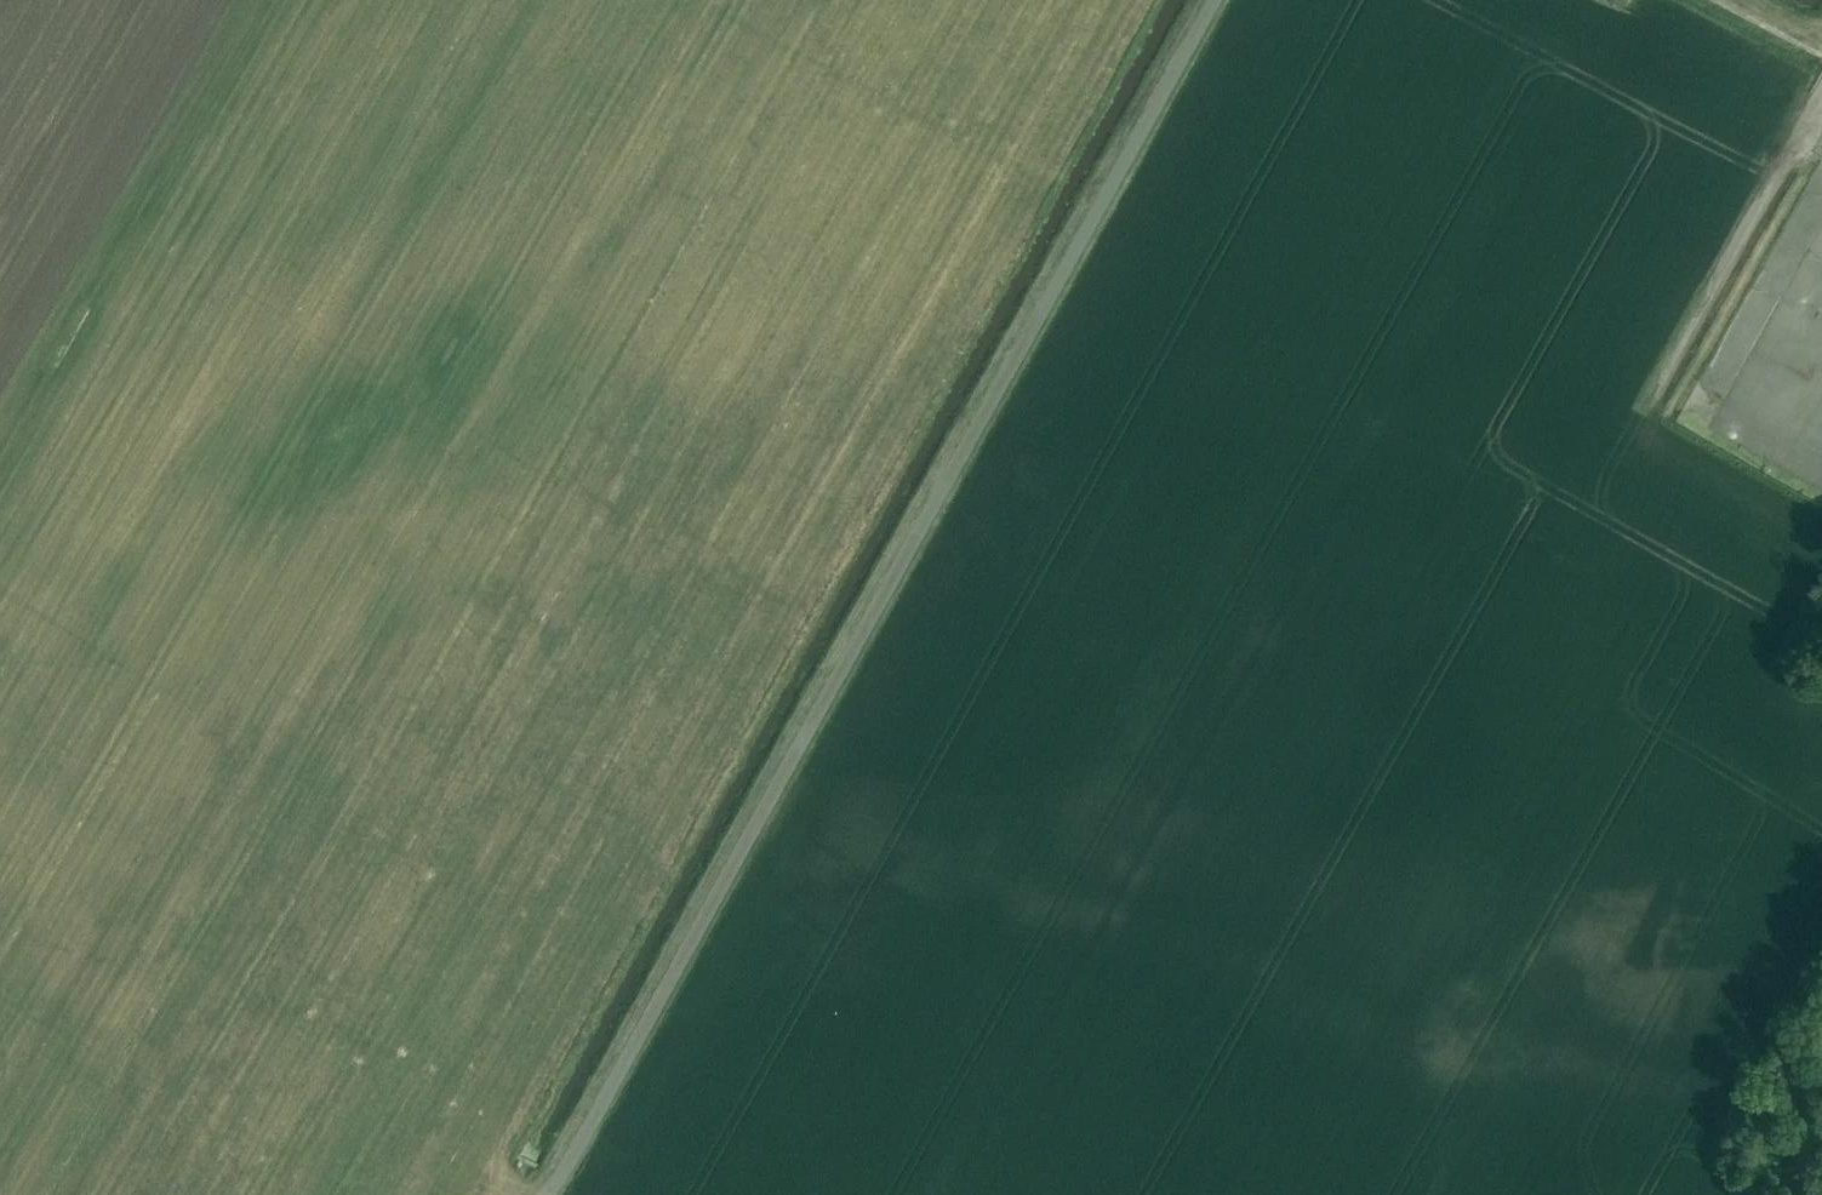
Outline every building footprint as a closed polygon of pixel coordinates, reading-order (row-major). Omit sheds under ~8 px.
[(1787,323),(1762,373),(1798,391),(1821,343),(1821,340),(1787,323)] [(1641,383),(1653,389),(1661,372),(1649,367),(1641,383)]
